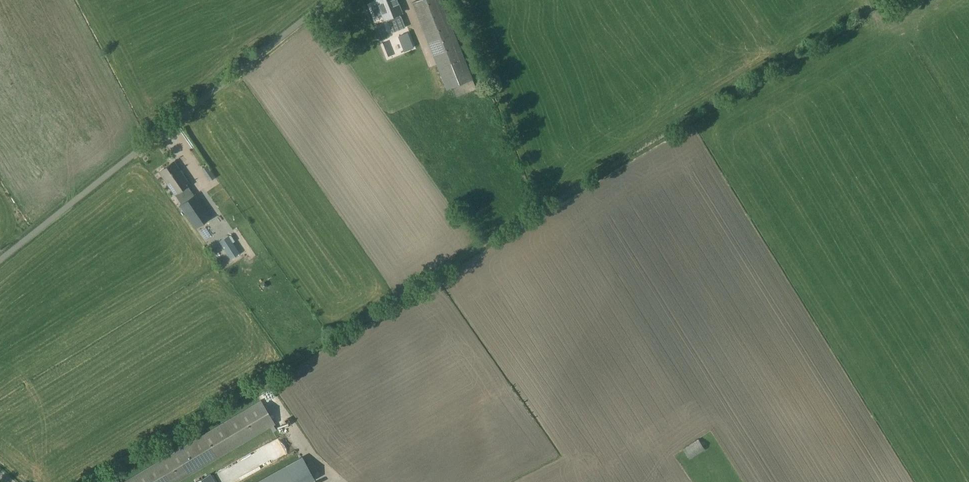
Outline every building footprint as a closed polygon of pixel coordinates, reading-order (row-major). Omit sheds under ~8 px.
[(396,0),(376,0),(384,18),(386,18),(391,33),(405,27),(400,15),(400,16),(398,12),(401,12),(396,0)] [(473,79),(441,0),(417,0),(411,2),(446,89),(473,79)] [(160,171),(175,193),(189,184),(173,162),(160,171)] [(204,172),(208,178),(214,174),(210,168),(204,172)] [(210,218),(194,195),(180,205),(196,228),(210,218)] [(228,235),(219,241),(231,259),(239,253),(232,242),(234,241),(231,235),(229,236),(228,235)] [(237,260),(222,275),(228,280),(243,266),(237,260)] [(274,422),(260,399),(121,481),(174,481),(274,422)] [(706,450),(699,439),(683,449),(690,460),(706,450)] [(26,474),(31,470),(20,457),(15,461),(26,474)] [(226,478),(241,471),(236,459),(216,468),(222,481),(228,481),(226,478)] [(284,466),(256,481),(311,481),(302,464),(287,472),(284,466)]
